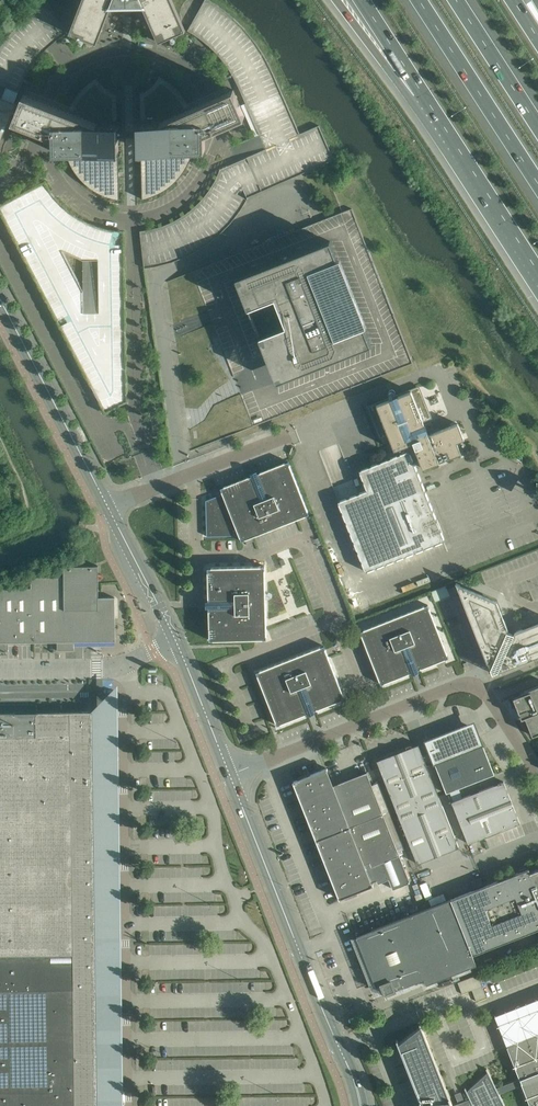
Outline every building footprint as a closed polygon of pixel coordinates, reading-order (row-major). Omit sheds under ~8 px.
[(72,26),(69,33),(96,44),(111,7),(123,7),(128,7),(142,6),(158,43),(185,31),(178,14),(172,0),(82,0),(72,26)] [(216,53),(217,54),(225,64),(232,75),(238,86),(259,134),(229,147),(235,162),(220,169),(216,177),(210,188),(202,199),(193,208),(183,215),(172,222),(160,226),(148,230),(140,231),(144,268),(155,267),(155,266),(172,262),(189,255),(204,246),(218,236),(230,223),(241,209),(247,198),(247,197),(334,159),(319,125),(300,134),(278,84),(272,71),(265,56),(256,42),(245,29),(233,18),(220,7),(209,0),(204,0),(187,30),(198,37),(208,45),(216,53)] [(66,34),(67,33),(47,1),(33,11),(21,22),(9,34),(0,47),(0,98),(2,98),(6,87),(18,92),(24,80),(30,68),(38,58),(47,49),(56,40),(66,34)] [(140,92),(140,122),(141,150),(142,198),(141,198),(142,199),(148,197),(154,195),(160,192),(166,188),(171,184),(176,179),(181,175),(185,169),(186,168),(187,166),(187,165),(188,164),(189,163),(189,162),(192,155),(193,151),(193,149),(199,149),(205,149),(205,139),(205,133),(210,131),(212,130),(216,128),(228,123),(229,122),(239,118),(241,117),(243,117),(243,116),(245,116),(233,89),(230,91),(217,96),(205,102),(196,105),(190,108),(189,107),(189,106),(188,105),(188,104),(187,103),(184,98),(181,93),(177,89),(173,85),(168,81),(164,78),(159,75),(158,76),(159,76),(157,79),(155,82),(153,84),(151,86),(148,88),(146,90),(143,91),(140,92)] [(68,111),(49,104),(24,94),(18,107),(13,121),(43,132),(54,136),(54,152),(66,152),(68,157),(70,163),(73,168),(76,173),(80,177),(84,182),(88,186),(93,189),(98,192),(103,195),(108,197),(114,198),(120,199),(120,198),(119,198),(118,151),(118,143),(117,92),(116,92),(116,93),(114,92),(111,90),(108,89),(106,87),(103,85),(101,83),(99,80),(98,78),(97,77),(92,80),(88,83),(84,87),(80,91),(76,96),(73,101),(70,106),(68,111)] [(0,98),(0,142),(15,103),(2,98),(0,98)] [(130,142),(118,143),(118,151),(141,150),(141,142),(130,142)] [(50,190),(44,182),(0,205),(0,210),(2,214),(58,320),(65,316),(68,321),(60,325),(105,412),(126,401),(124,244),(116,244),(115,240),(115,237),(123,236),(123,232),(112,230),(102,228),(92,224),(82,219),(72,214),(64,207),(56,199),(50,190)] [(278,382),(299,374),(371,345),(330,241),(236,278),(243,296),(248,309),(265,353),(273,372),(278,382)] [(399,448),(401,454),(404,463),(413,459),(418,457),(423,468),(461,453),(456,442),(464,439),(457,423),(427,435),(426,432),(432,430),(429,423),(423,425),(422,422),(430,419),(418,388),(369,407),(381,438),(388,435),(394,450),(399,448)] [(413,459),(404,463),(401,454),(359,470),(367,490),(337,501),(365,572),(444,540),(425,490),(413,459)] [(241,541),(309,514),(288,461),(220,488),(222,494),(206,500),(206,536),(239,535),(241,541)] [(115,641),(114,597),(98,598),(98,566),(64,566),(64,577),(31,577),(31,588),(0,588),(0,651),(8,651),(8,643),(57,642),(57,651),(74,650),(73,641),(115,641)] [(207,567),(208,599),(209,640),(266,639),(264,566),(207,567)] [(486,661),(490,669),(490,668),(492,673),(497,672),(507,668),(508,667),(537,655),(537,623),(515,632),(507,629),(496,600),(460,585),(458,589),(486,661)] [(445,586),(431,591),(435,602),(449,596),(445,586)] [(381,684),(421,669),(449,658),(428,604),(360,631),(381,684)] [(345,699),(328,656),(324,645),(256,672),(277,725),(345,699)] [(513,698),(519,712),(521,719),(525,717),(532,736),(537,733),(537,686),(520,693),(520,695),(513,698)] [(61,954),(61,964),(95,963),(91,711),(0,712),(0,954),(61,954)] [(446,793),(448,793),(459,789),(494,774),(480,737),(479,738),(479,737),(478,735),(477,733),(475,731),(474,730),(472,728),(470,727),(468,727),(465,727),(463,727),(461,727),(426,741),(446,793)] [(377,761),(417,863),(459,847),(418,744),(377,761)] [(320,844),(339,892),(338,894),(339,897),(339,899),(341,898),(373,885),(373,884),(371,884),(370,882),(377,880),(378,883),(389,878),(393,889),(410,882),(367,772),(338,783),(340,787),(334,790),(326,770),(327,769),(327,768),(293,781),(294,783),(295,786),(297,786),(313,827),(312,829),(313,832),(315,832),(318,839),(316,839),(317,843),(320,844)] [(504,781),(462,798),(459,789),(448,793),(468,843),(520,823),(504,781)] [(529,868),(528,868),(528,869),(451,899),(472,954),(537,929),(537,869),(530,872),(529,868)] [(450,899),(428,908),(371,931),(356,937),(376,986),(381,984),(385,994),(424,979),(426,984),(476,965),(450,899)] [(102,980),(95,980),(95,963),(61,964),(61,954),(0,954),(0,1105),(104,1105),(102,980)] [(484,972),(479,974),(478,974),(482,982),(488,980),(484,972)] [(478,974),(459,982),(463,994),(472,990),(476,1001),(487,997),(483,988),(478,974)] [(396,1040),(422,1105),(505,1105),(499,1094),(522,1085),(530,1105),(537,1105),(537,1034),(507,1046),(520,1079),(496,1088),(487,1068),(486,1069),(488,1072),(467,1091),(465,1088),(464,1088),(470,1099),(464,1101),(462,1095),(460,1092),(455,1094),(456,1098),(458,1103),(453,1105),(422,1026),(420,1022),(419,1023),(421,1026),(399,1043),(397,1040),(396,1040)]
